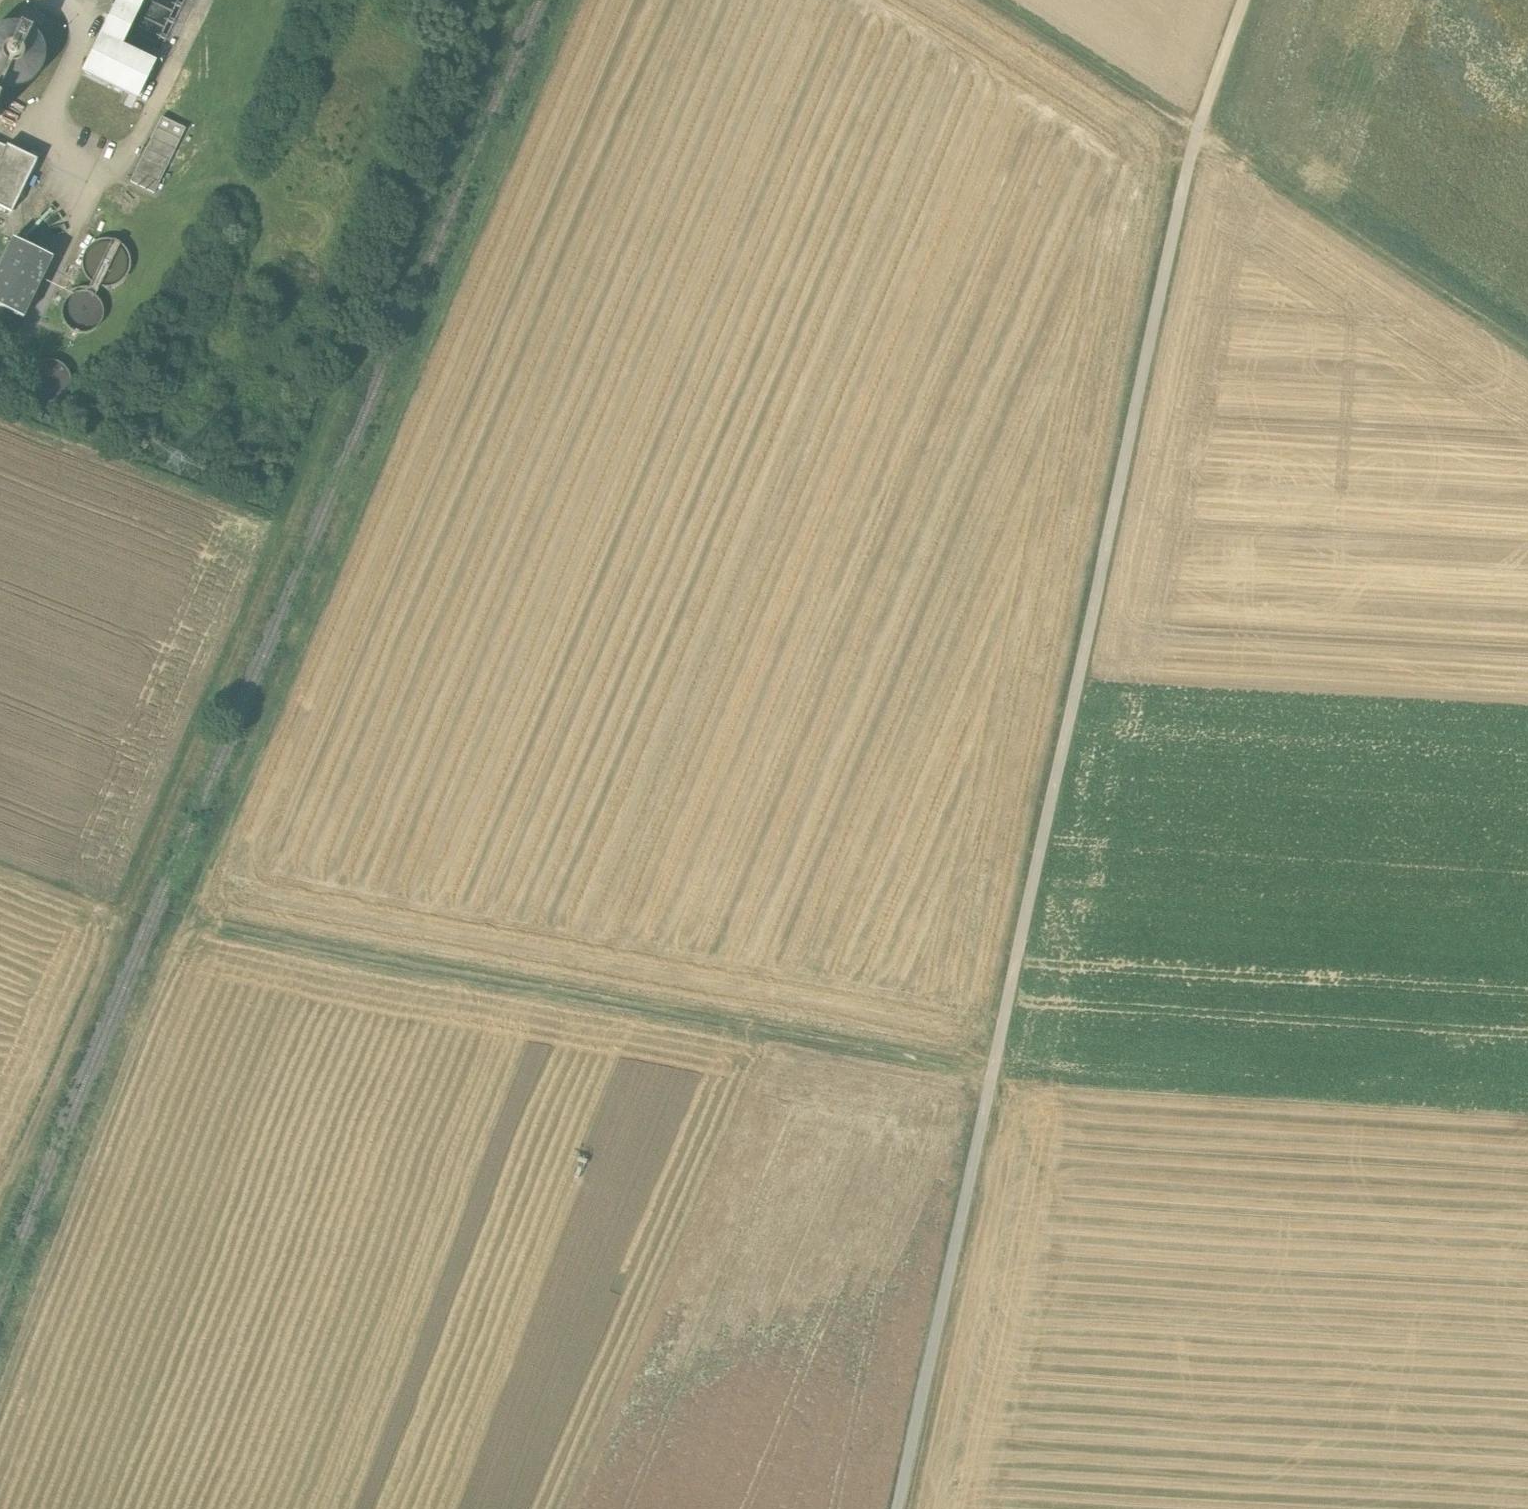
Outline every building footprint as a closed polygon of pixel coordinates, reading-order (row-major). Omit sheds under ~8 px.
[(122,46),(144,0),(114,0),(117,1),(83,72),(138,99),(156,62),(122,46)] [(46,17),(24,6),(16,23),(23,24),(28,26),(30,27),(33,29),(38,34),(46,17)] [(46,55),(42,39),(30,27),(14,23),(0,27),(0,84),(14,88),(30,83),(42,72),(46,55)] [(162,118),(131,183),(154,194),(186,130),(162,118)] [(0,145),(0,207),(12,213),(37,161),(7,146),(6,148),(0,145)] [(14,240),(0,270),(0,321),(6,310),(24,318),(52,259),(14,240)] [(125,274),(127,264),(125,253),(117,246),(106,243),(96,246),(88,254),(86,264),(88,275),(96,282),(107,285),(117,282),(125,274)] [(102,324),(104,313),(101,303),(94,295),(83,292),(73,295),(65,303),(62,314),(65,324),(73,332),(83,334),(94,331),(102,324)]
